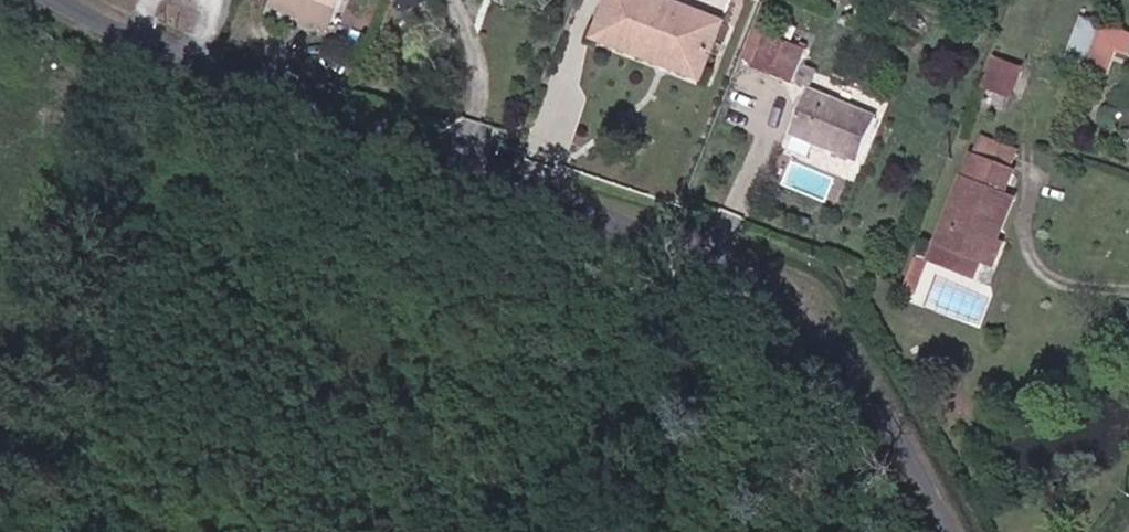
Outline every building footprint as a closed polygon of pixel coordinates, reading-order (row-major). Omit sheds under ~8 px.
[(341,0),(271,0),(269,6),(329,29),(341,0)] [(598,31),(704,72),(723,23),(664,0),(610,0),(598,31)] [(1070,55),(1110,69),(1117,50),(1128,54),(1128,32),(1084,16),(1070,55)] [(704,72),(598,31),(595,39),(701,79),(704,72)] [(791,83),(804,48),(766,33),(752,68),(791,83)] [(1015,93),(1025,67),(995,56),(986,82),(1015,93)] [(876,118),(809,89),(791,134),(859,161),(876,118)] [(972,155),(1007,169),(1015,152),(979,138),(972,155)] [(1013,172),(1007,169),(972,155),(931,258),(975,276),(981,260),(994,265),(1003,243),(998,241),(988,237),(1004,195),(1013,172)] [(1014,199),(1004,195),(988,237),(998,241),(1014,199)] [(915,294),(920,281),(911,278),(906,292),(915,294)]
